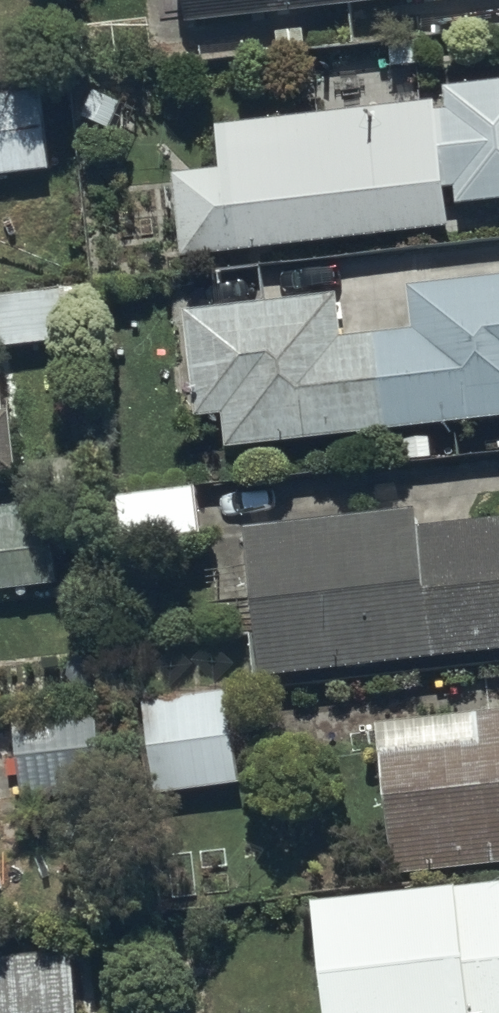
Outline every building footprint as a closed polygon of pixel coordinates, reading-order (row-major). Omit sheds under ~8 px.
[(186,21),(391,0),(184,0),(186,21)] [(180,257),(446,227),(442,188),(455,186),(457,204),(498,199),(498,69),(458,73),(459,85),(445,86),(448,109),(436,111),(434,99),(216,123),(221,168),(171,174),(180,257)] [(0,93),(0,175),(49,172),(44,91),(0,93)] [(227,445),(498,417),(498,278),(411,287),(415,331),(341,339),(336,294),(186,310),(197,415),(224,412),(227,445)] [(0,293),(0,347),(68,344),(67,332),(92,331),(90,289),(0,293)] [(14,476),(2,373),(0,374),(0,477),(14,476)] [(117,490),(121,542),(200,538),(197,486),(117,490)] [(0,505),(0,589),(55,585),(50,501),(0,505)] [(259,677),(498,652),(498,518),(419,526),(417,509),(244,527),(259,677)] [(236,783),(226,693),(133,704),(144,794),(236,783)] [(94,705),(12,713),(21,801),(103,794),(94,705)] [(375,726),(393,875),(498,862),(498,712),(375,726)] [(313,900),(326,1012),(498,1012),(498,880),(313,900)] [(71,945),(0,954),(0,1012),(79,1012),(71,945)]
